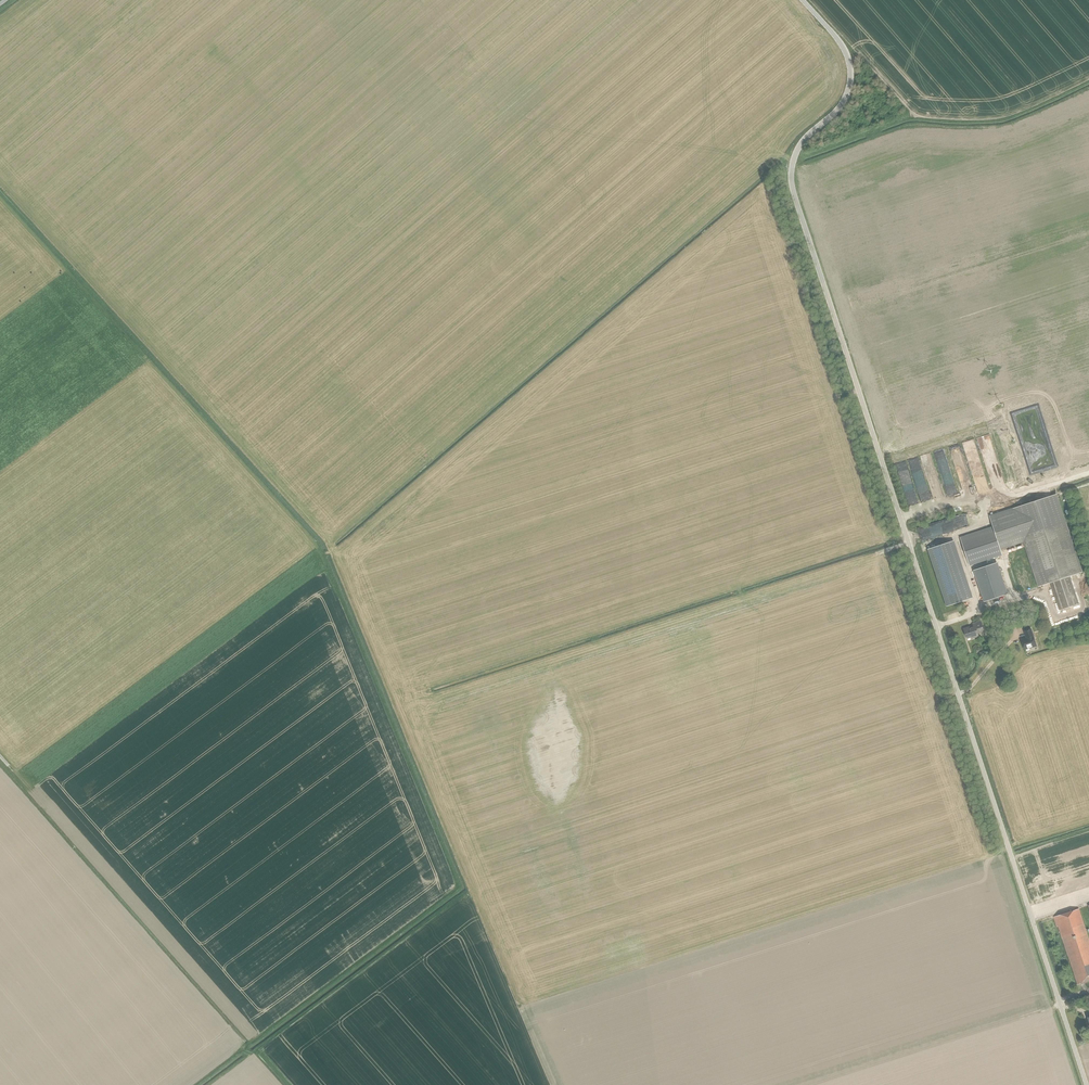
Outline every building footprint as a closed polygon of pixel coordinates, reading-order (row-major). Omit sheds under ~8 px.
[(990,435),(979,438),(982,449),(991,446),(993,451),(995,450),(990,435)] [(944,449),(936,452),(942,472),(950,469),(944,449)] [(936,473),(931,453),(922,455),(925,466),(931,464),(934,473),(936,473)] [(999,480),(992,482),(994,487),(1006,484),(1003,474),(997,476),(999,480)] [(991,527),(960,537),(969,565),(972,564),(996,556),(1002,554),(1000,550),(1024,542),(1038,587),(1051,583),(1060,611),(1079,604),(1070,576),(1083,572),(1066,521),(1057,494),(1012,508),(989,516),(992,526),(994,532),(992,532),(991,527)] [(880,554),(892,550),(891,545),(878,548),(880,554)] [(997,563),(974,570),(984,602),(1008,594),(997,563)] [(961,573),(936,581),(944,607),(970,599),(961,573)] [(967,637),(971,635),(973,639),(979,636),(978,633),(984,631),(981,621),(975,623),(975,625),(964,629),(967,637)] [(1022,640),(1025,649),(1031,647),(1032,648),(1035,647),(1035,646),(1036,646),(1031,629),(1025,631),(1027,638),(1022,640)] [(1079,909),(1053,917),(1057,926),(1058,926),(1077,985),(1088,981),(1088,940),(1079,909)]
